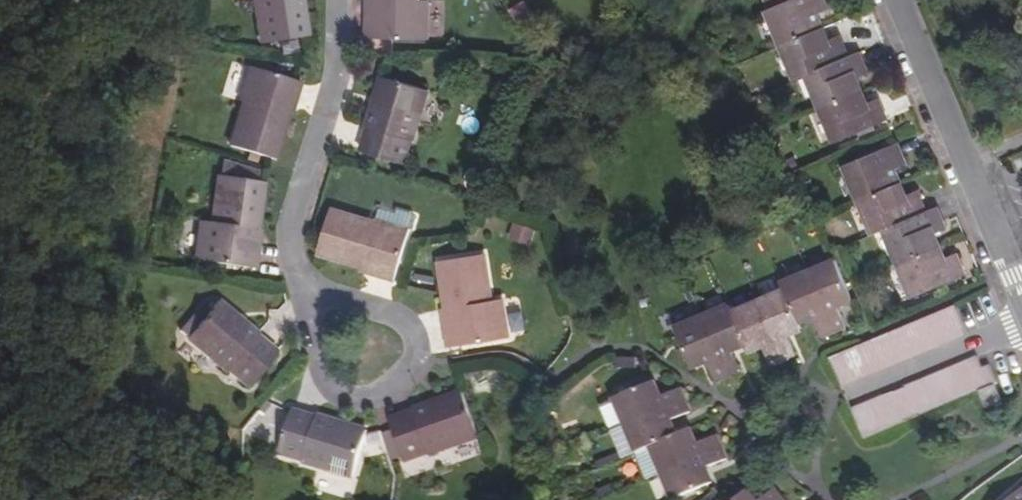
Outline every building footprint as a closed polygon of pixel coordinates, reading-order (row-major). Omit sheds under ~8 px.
[(300,0),(255,0),(263,43),(306,36),(300,0)] [(368,13),(367,39),(427,40),(428,0),(417,0),(374,0),(373,13),(368,13)] [(526,0),(510,9),(523,32),(539,24),(526,0)] [(774,9),(769,11),(782,45),(823,28),(817,15),(830,10),(825,0),(770,0),(774,9)] [(823,28),(782,45),(797,80),(808,75),(848,58),(839,36),(829,41),(823,28)] [(848,58),(808,75),(822,109),(863,91),(858,78),(868,75),(860,53),(848,58)] [(289,105),(293,107),(300,83),(250,68),(239,101),(244,103),(231,147),(273,160),(286,115),(289,105)] [(429,90),(383,77),(376,98),(381,99),(377,111),(373,110),(367,126),(371,127),(364,152),(403,163),(411,139),(414,140),(429,90)] [(863,91),(822,109),(836,142),(888,120),(878,99),(868,103),(863,91)] [(846,166),(861,199),(900,182),(896,169),(908,165),(898,144),(846,166)] [(254,245),(257,230),(262,183),(219,178),(213,224),(201,224),(196,262),(256,270),(259,244),(254,245)] [(900,182),(861,199),(875,234),(886,229),(928,212),(918,190),(907,195),(900,182)] [(928,212),(886,229),(900,262),(942,246),(937,233),(947,229),(938,208),(928,212)] [(374,269),(372,273),(397,280),(411,230),(378,220),(377,225),(332,211),(319,253),(364,266),(374,269)] [(528,243),(530,226),(512,224),(510,240),(528,243)] [(942,246),(900,262),(916,297),(967,276),(957,254),(947,258),(942,246)] [(451,323),(446,324),(449,348),(510,337),(504,301),(493,302),(485,254),(441,262),(449,310),(451,323)] [(837,260),(811,272),(836,330),(847,324),(839,306),(853,300),(837,260)] [(836,330),(811,272),(783,281),(787,289),(802,322),(814,316),(822,336),(836,330)] [(802,322),(787,289),(759,300),(785,360),(798,354),(789,335),(804,329),(802,322)] [(785,360),(759,300),(734,311),(747,345),(750,351),(765,345),(773,364),(785,360)] [(235,316),(218,302),(188,339),(228,373),(231,371),(249,386),(276,354),(256,338),(258,335),(245,324),(242,327),(233,320),(235,316)] [(747,345),(734,311),(730,304),(703,316),(729,374),(741,370),(733,350),(747,345)] [(956,305),(832,358),(843,386),(968,334),(956,305)] [(729,374),(703,316),(676,327),(693,366),(708,361),(716,380),(729,374)] [(991,387),(982,368),(979,358),(854,411),(866,439),(979,392),(991,387)] [(991,365),(982,368),(991,387),(995,385),(998,383),(991,365)] [(614,398),(626,425),(685,400),(681,390),(661,397),(655,383),(614,398)] [(995,385),(991,387),(979,392),(987,411),(1004,403),(995,385)] [(479,437),(464,393),(442,400),(443,405),(432,408),(430,405),(414,410),(415,413),(390,421),(405,462),(428,453),(429,455),(479,437)] [(612,430),(626,425),(615,399),(601,405),(612,430)] [(685,400),(626,425),(637,452),(652,446),(678,435),(671,421),(691,413),(685,400)] [(354,479),(368,431),(347,425),(345,429),(333,426),(335,421),(318,417),(318,419),(293,412),(280,454),(304,461),(303,464),(330,471),(329,474),(348,479),(349,477),(354,479)] [(678,435),(652,446),(663,472),(722,448),(718,437),(698,444),(692,430),(678,435)] [(663,472),(674,499),(675,499),(714,483),(708,468),(727,460),(722,448),(663,472)] [(782,499),(775,490),(762,499),(780,499),(782,499)] [(747,492),(737,499),(755,499),(747,492)]
